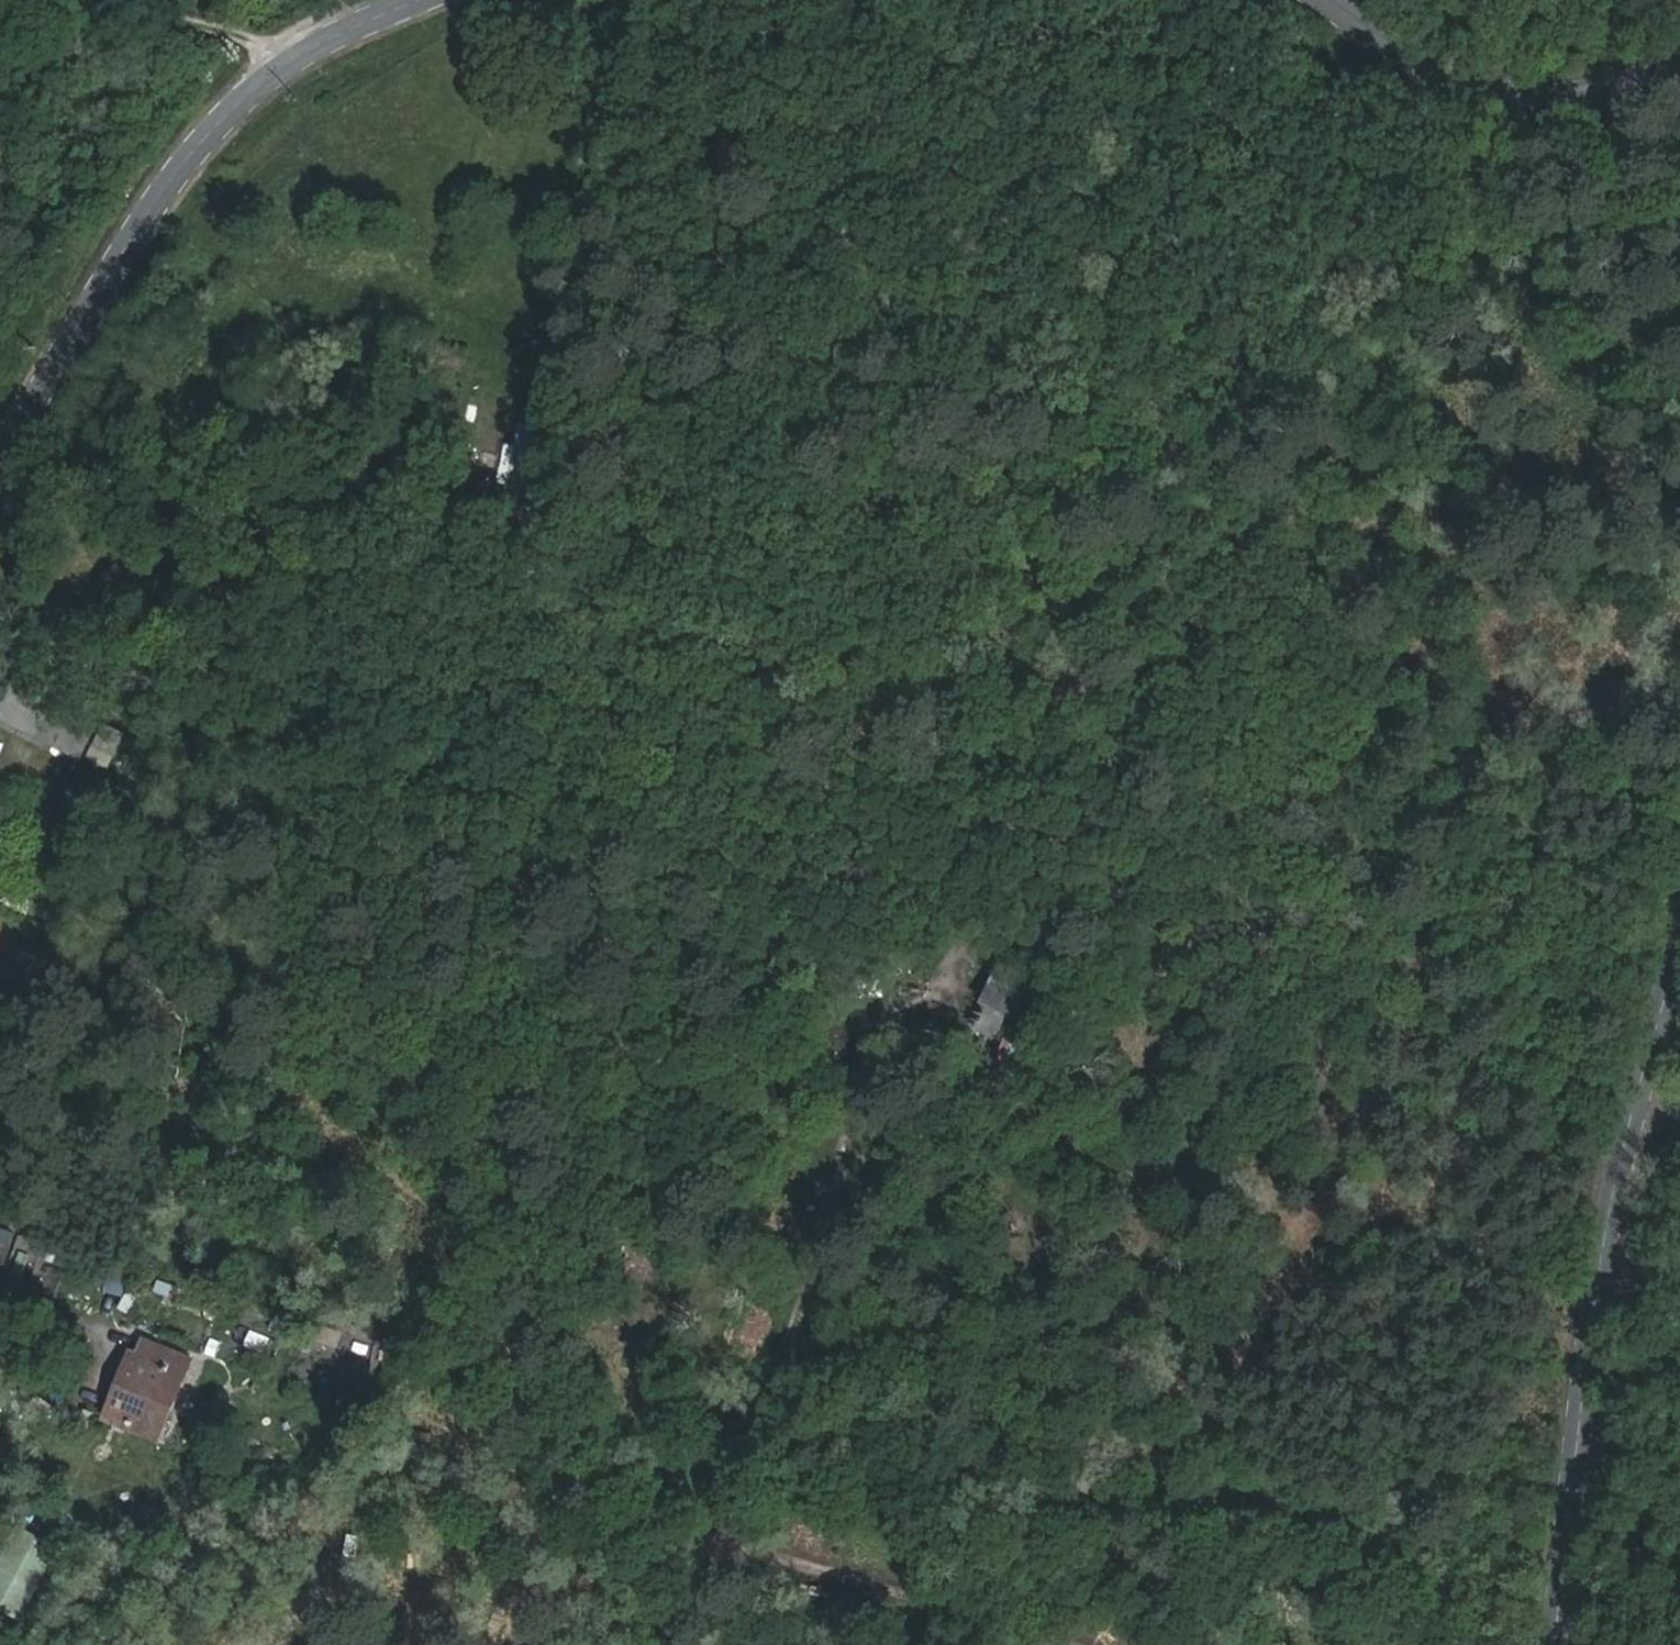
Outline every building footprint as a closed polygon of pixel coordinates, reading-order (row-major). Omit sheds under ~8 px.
[(544,485),(552,432),(520,425),(516,448),(536,452),(531,482),(544,485)] [(82,758),(70,789),(91,797),(107,755),(122,760),(131,736),(94,723),(96,717),(5,684),(0,699),(0,728),(82,758)] [(1025,1047),(1054,988),(1034,978),(1023,1000),(990,985),(972,1023),(1025,1047)] [(100,1282),(109,1256),(94,1251),(85,1277),(100,1282)] [(122,1404),(113,1400),(107,1415),(160,1437),(190,1359),(146,1341),(141,1355),(122,1404)] [(132,1352),(113,1400),(122,1404),(141,1355),(132,1352)] [(0,1553),(0,1609),(24,1618),(55,1539),(13,1522),(0,1553)] [(341,1562),(353,1565),(359,1533),(346,1531),(341,1562)]
